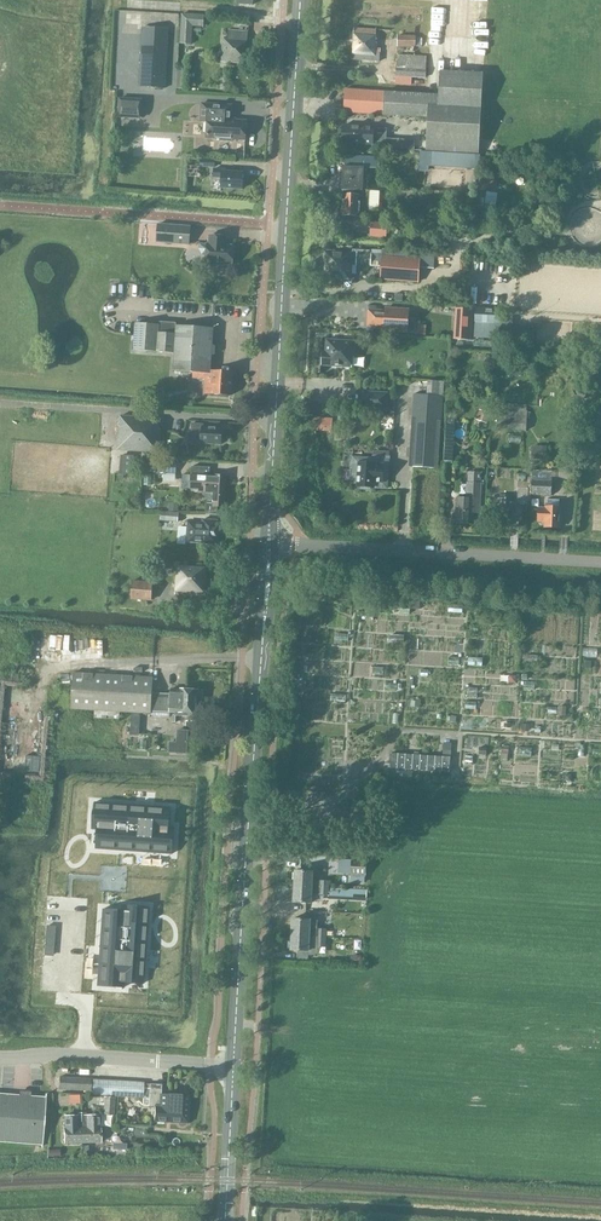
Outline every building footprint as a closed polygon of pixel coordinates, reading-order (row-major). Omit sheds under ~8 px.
[(184,15),(182,43),(191,43),(192,25),(203,26),(204,16),(184,15)] [(143,26),(140,88),(166,89),(170,28),(143,26)] [(355,28),(353,59),(380,61),(381,53),(377,53),(377,42),(376,42),(377,29),(355,28)] [(229,30),(228,38),(226,38),(225,45),(223,45),(222,62),(249,64),(250,40),(248,40),(249,31),(229,30)] [(399,36),(398,46),(415,46),(416,38),(416,36),(399,36)] [(398,55),(397,76),(407,76),(412,76),(426,76),(427,56),(398,55)] [(346,89),(345,104),(344,112),(396,115),(396,114),(428,116),(425,150),(478,153),(484,73),(441,70),(439,95),(397,92),(346,89)] [(397,76),(397,84),(406,84),(407,76),(397,76)] [(118,116),(142,118),(143,98),(119,96),(118,116)] [(247,121),(232,120),(233,105),(202,103),(201,122),(208,122),(207,138),(221,139),(220,141),(233,141),(233,139),(246,140),(247,129),(249,127),(249,124),(247,123),(247,121)] [(342,142),(374,144),(383,145),(383,132),(375,131),(375,128),(343,126),(342,142)] [(345,156),(345,167),(344,190),(359,191),(359,196),(343,195),(343,207),(342,207),(342,214),(342,217),(359,218),(360,212),(369,212),(370,191),(363,191),(364,182),(364,168),(379,169),(380,158),(345,156)] [(200,159),(199,166),(204,166),(214,167),(214,160),(204,159),(200,159)] [(242,189),(243,173),(231,172),(231,170),(215,169),(214,177),(222,177),(221,187),(242,189)] [(477,189),(475,207),(496,210),(498,192),(496,192),(497,181),(481,179),(480,190),(477,189)] [(373,223),(372,236),(385,237),(386,224),(373,223)] [(157,242),(190,245),(192,227),(158,224),(157,242)] [(199,245),(198,250),(201,256),(206,257),(205,263),(232,265),(234,249),(234,246),(226,245),(227,237),(209,236),(208,243),(207,243),(207,245),(199,245)] [(325,250),(323,279),(342,281),(342,279),(352,280),(352,274),(353,266),(358,266),(359,253),(354,253),(354,252),(325,250)] [(372,250),(371,254),(372,254),(383,255),(382,259),(382,268),(381,278),(417,280),(419,262),(419,254),(372,250)] [(359,253),(358,266),(371,267),(382,268),(382,259),(383,255),(372,254),(359,253)] [(502,309),(476,307),(474,337),(511,340),(513,323),(502,322),(502,309)] [(456,308),(454,339),(469,340),(471,309),(456,308)] [(385,327),(385,329),(385,330),(409,331),(410,310),(386,309),(386,311),(370,310),(369,326),(385,327)] [(137,324),(136,351),(175,354),(174,371),(194,372),(194,378),(206,379),(204,394),(231,395),(233,372),(212,371),(212,355),(215,354),(216,347),(213,346),(214,329),(176,327),(176,324),(163,323),(162,326),(137,324)] [(415,335),(426,335),(426,326),(415,325),(415,335)] [(323,365),(353,366),(353,357),(355,357),(356,341),(345,341),(344,342),(339,342),(339,340),(328,340),(327,352),(323,351),(323,365)] [(388,392),(364,391),(363,408),(387,409),(388,392)] [(443,395),(414,393),(409,467),(439,469),(444,395),(443,395)] [(479,410),(476,419),(486,422),(489,413),(479,410)] [(499,428),(527,430),(528,412),(500,411),(499,428)] [(122,416),(121,426),(120,427),(118,450),(159,454),(161,430),(160,429),(161,419),(122,416)] [(314,418),(313,429),(332,430),(333,419),(314,418)] [(189,434),(189,444),(202,444),(222,444),(222,443),(224,442),(224,436),(222,435),(223,429),(204,428),(205,424),(192,424),(192,434),(189,434)] [(446,426),(446,439),(454,440),(455,427),(446,426)] [(531,459),(547,460),(547,448),(531,447),(531,459)] [(359,455),(357,487),(361,487),(361,490),(370,490),(370,488),(374,488),(374,484),(382,483),(388,483),(389,457),(390,450),(374,449),(373,456),(359,455)] [(123,456),(121,476),(132,477),(135,457),(123,456)] [(152,462),(151,472),(176,474),(176,463),(152,462)] [(183,474),(182,488),(191,489),(199,489),(199,492),(203,492),(202,495),(207,500),(214,500),(214,503),(214,506),(226,507),(227,492),(227,475),(215,475),(215,476),(210,476),(210,467),(192,466),(192,474),(183,474)] [(456,523),(470,523),(471,512),(479,513),(481,486),(481,473),(467,472),(467,483),(466,483),(465,499),(457,498),(456,512),(454,514),(453,519),(456,522),(456,523)] [(532,479),(531,492),(531,494),(550,495),(551,480),(532,479)] [(517,489),(517,492),(517,505),(527,505),(527,490),(518,489),(517,489)] [(493,501),(493,514),(499,514),(499,523),(501,523),(502,525),(505,525),(507,523),(513,524),(514,507),(514,506),(514,499),(500,499),(500,501),(493,501)] [(549,509),(537,508),(537,523),(545,523),(545,528),(560,528),(560,508),(559,508),(559,500),(549,500),(549,509)] [(179,513),(161,512),(161,521),(178,522),(179,513)] [(188,524),(187,542),(217,544),(218,534),(218,521),(204,520),(203,525),(188,524)] [(176,574),(176,595),(206,596),(207,567),(179,566),(179,574),(176,574)] [(133,583),(132,601),(153,601),(153,582),(151,582),(151,584),(133,583)] [(74,674),(71,710),(79,710),(95,711),(95,718),(119,719),(120,713),(149,715),(150,710),(187,713),(186,727),(197,728),(198,723),(199,723),(201,690),(181,689),(181,690),(171,689),(171,694),(152,693),(152,679),(79,675),(74,674)] [(170,742),(170,752),(187,753),(188,730),(177,730),(177,743),(170,742)] [(391,766),(390,771),(433,774),(451,775),(451,756),(440,755),(424,754),(391,753),(391,766)] [(95,802),(93,828),(98,829),(97,848),(173,853),(175,827),(170,827),(171,808),(95,802)] [(352,860),(351,877),(354,877),(366,878),(367,861),(352,860)] [(296,871),(295,886),(329,888),(330,881),(313,880),(314,872),(312,872),(296,871)] [(329,888),(295,886),(294,902),(312,903),(312,895),(329,896),(329,888)] [(367,890),(329,888),(329,896),(329,897),(367,899),(367,890)] [(104,909),(98,985),(124,987),(124,982),(143,983),(149,907),(123,905),(123,910),(104,909)] [(293,928),(292,934),(327,936),(327,929),(321,928),(318,928),(318,920),(293,919),(293,928)] [(47,926),(46,936),(55,937),(56,927),(47,926)] [(327,936),(292,934),(291,950),(298,950),(298,959),(308,959),(308,956),(309,956),(310,956),(312,956),(313,956),(314,955),(315,954),(316,954),(317,953),(318,952),(319,950),(319,949),(320,948),(320,947),(326,947),(327,936)] [(54,946),(46,946),(45,955),(54,956),(54,946)] [(351,966),(362,967),(363,957),(351,957),(351,966)] [(91,1091),(92,1079),(60,1076),(59,1089),(91,1091)] [(142,1105),(149,1105),(150,1088),(144,1088),(145,1082),(93,1079),(92,1094),(143,1098),(142,1105)] [(149,1105),(149,1106),(154,1106),(189,1107),(190,1095),(189,1095),(189,1092),(187,1091),(181,1090),(179,1092),(179,1095),(165,1094),(161,1094),(162,1083),(150,1083),(150,1088),(149,1105)] [(0,1093),(0,1142),(42,1145),(46,1097),(29,1096),(29,1094),(22,1094),(22,1095),(0,1093)] [(116,1097),(104,1096),(103,1114),(115,1115),(116,1097)] [(189,1107),(154,1106),(154,1121),(178,1123),(179,1125),(181,1126),(183,1126),(185,1125),(187,1123),(188,1123),(189,1107)] [(64,1128),(64,1134),(64,1144),(79,1143),(83,1143),(82,1113),(80,1113),(78,1113),(78,1115),(64,1115),(64,1128)] [(86,1113),(82,1113),(83,1143),(101,1143),(100,1114),(86,1115),(86,1113)]
